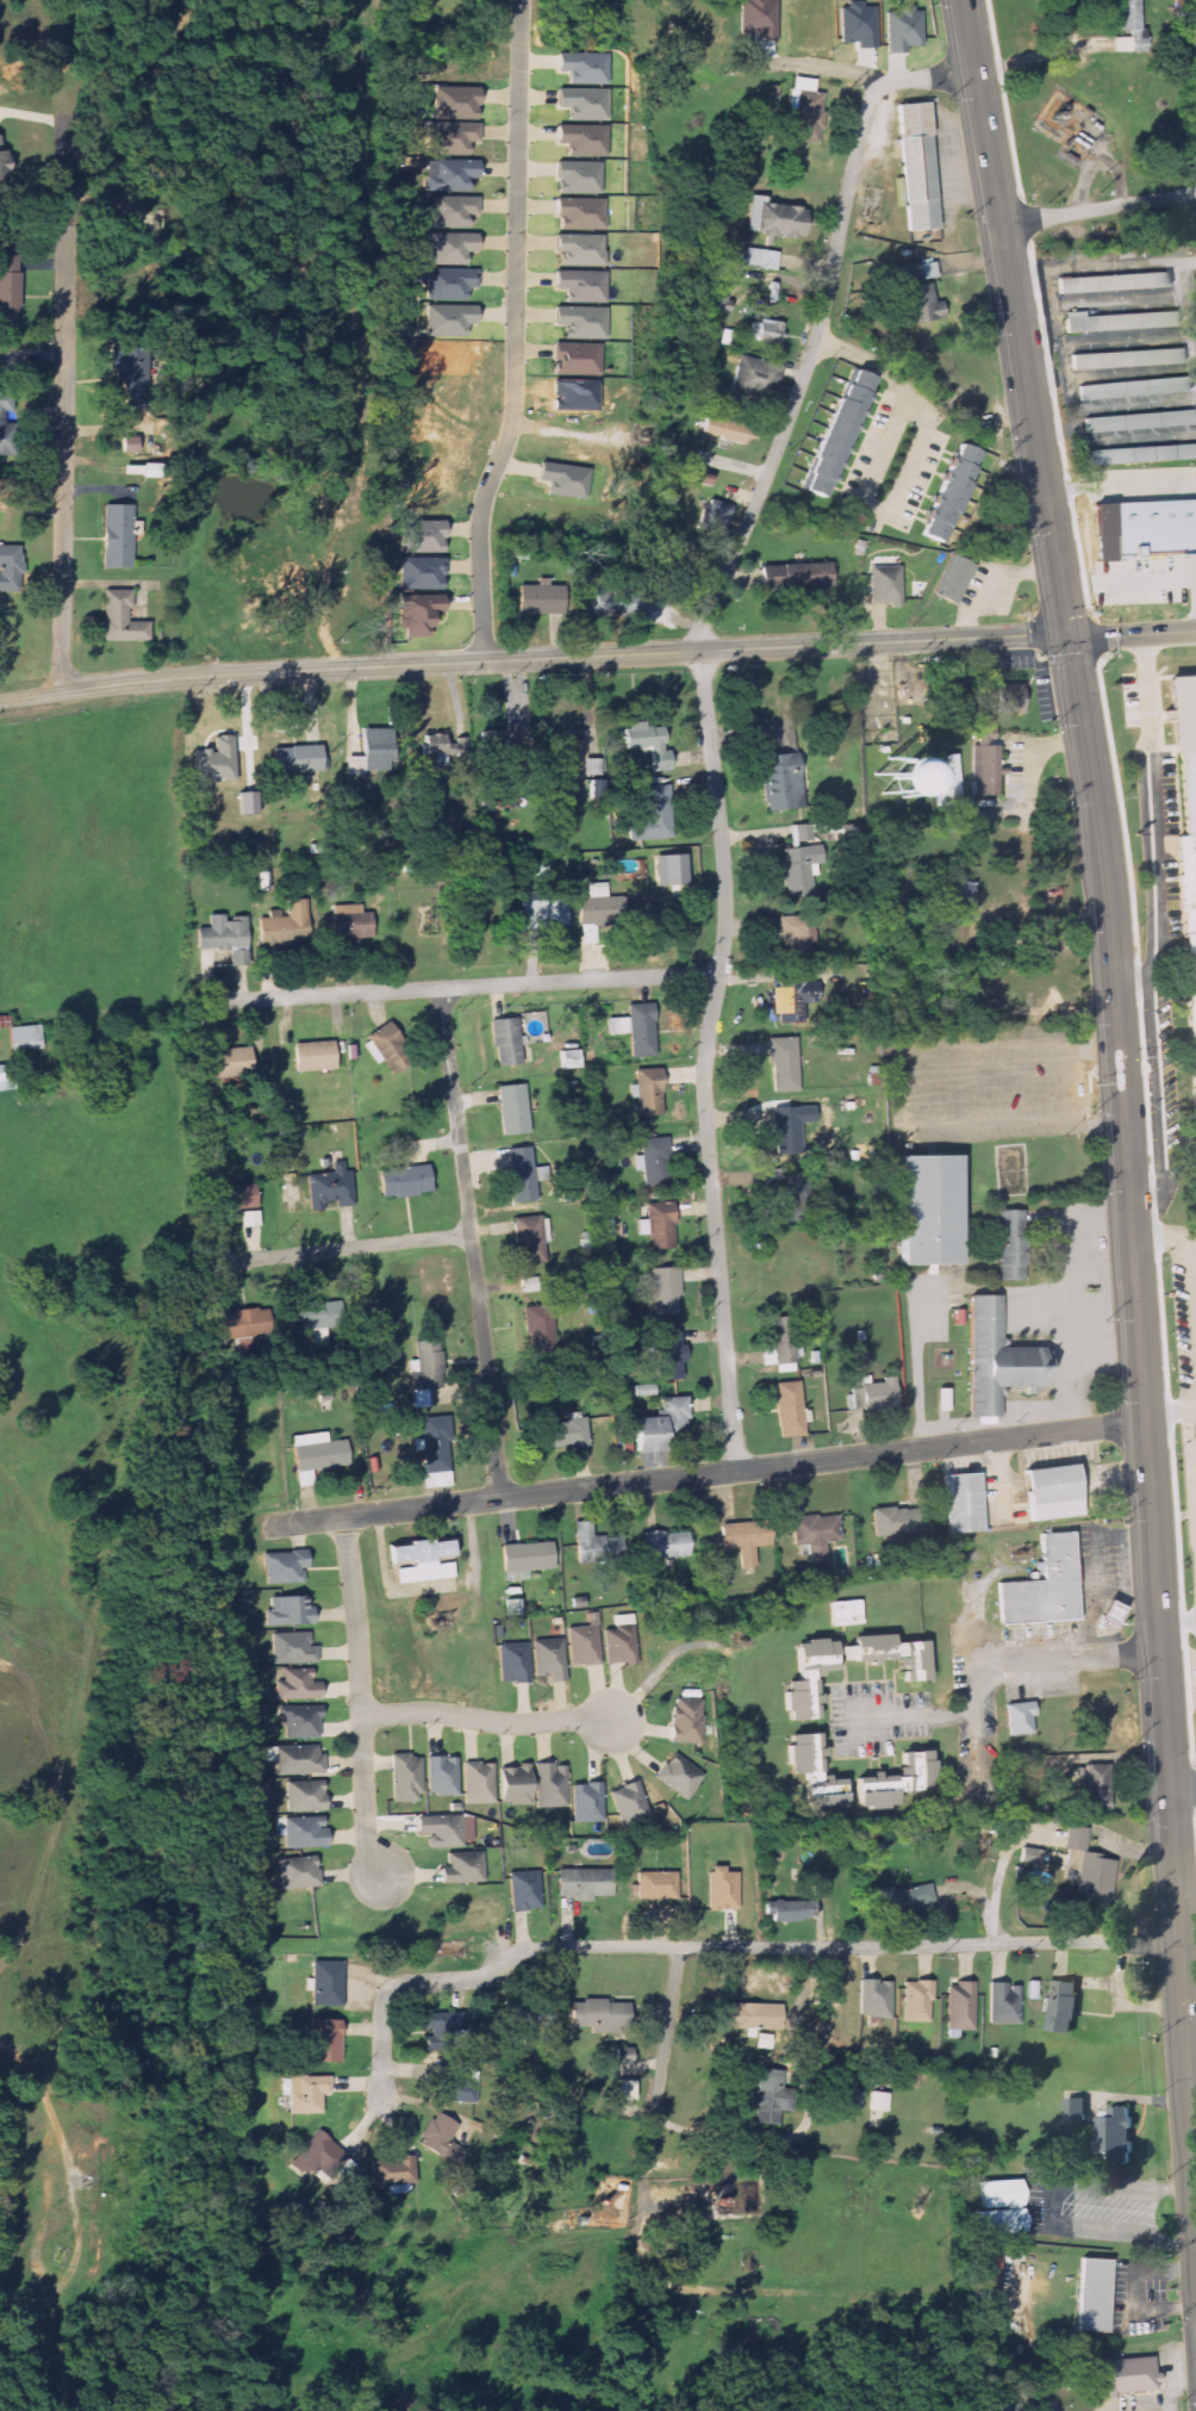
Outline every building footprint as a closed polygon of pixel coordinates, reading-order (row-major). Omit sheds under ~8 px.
[(1121,38),(1115,38),(1116,53),(1148,52),(1147,29),(1143,30),(1142,0),(1120,0),(1121,38)] [(777,2),(774,39),(760,38),(761,31),(752,31),(750,35),(742,33),(743,1),(777,2)] [(855,49),(876,48),(874,7),(861,7),(861,4),(839,5),(840,44),(855,44),(855,49)] [(921,8),(885,10),(886,54),(904,54),(904,48),(921,46),(921,8)] [(568,85),(609,85),(609,52),(556,52),(556,72),(568,72),(568,85)] [(796,110),(793,141),(818,143),(822,94),(815,93),(816,79),(793,77),(791,108),(796,110)] [(434,119),(478,119),(479,87),(434,87),(434,119)] [(609,122),(610,89),(556,89),(556,107),(568,107),(568,120),(609,122)] [(936,229),(930,101),(898,104),(904,231),(936,229)] [(426,154),(468,155),(468,141),(479,142),(479,123),(426,123),(426,154)] [(567,156),(608,156),(609,126),(556,126),(556,144),(567,144),(567,156)] [(10,180),(8,153),(0,154),(0,181),(10,180)] [(469,191),(469,178),(479,178),(478,160),(424,161),(424,192),(469,191)] [(603,193),(602,161),(556,162),(557,194),(603,193)] [(767,204),(768,195),(750,194),(747,232),(802,237),(804,207),(767,204)] [(479,197),(432,197),(432,212),(423,212),(423,228),(469,228),(469,215),(479,215),(479,197)] [(606,230),(606,199),(557,199),(557,230),(606,230)] [(425,265),(467,265),(467,253),(476,254),(476,232),(426,232),(425,265)] [(559,266),(605,267),(606,236),(555,235),(554,253),(560,253),(559,266)] [(778,250),(746,248),(745,266),(777,269),(778,250)] [(905,324),(942,319),(939,292),(933,292),(932,279),(938,279),(935,261),(891,267),(893,288),(901,288),(905,324)] [(425,299),(467,300),(467,287),(478,287),(478,269),(425,268),(425,299)] [(608,303),(608,272),(554,271),(553,290),(566,290),(566,303),(608,303)] [(1167,273),(1058,276),(1058,292),(1167,288),(1167,273)] [(395,299),(410,299),(410,285),(395,285),(395,299)] [(476,306),(425,305),(424,336),(466,336),(466,324),(475,324),(476,306)] [(606,340),(608,307),(553,306),(553,325),(563,325),(563,338),(606,340)] [(1066,331),(1176,327),(1175,311),(1084,316),(1084,311),(1065,311),(1066,331)] [(750,340),(783,342),(785,323),(753,319),(750,340)] [(600,344),(553,343),(552,375),(600,377),(600,344)] [(1071,353),(1072,368),(1182,365),(1181,349),(1071,353)] [(154,354),(116,353),(115,371),(123,371),(123,384),(128,384),(128,406),(153,406),(154,354)] [(773,400),(781,365),(737,355),(730,391),(773,400)] [(801,489),(821,498),(874,378),(854,368),(841,399),(836,398),(810,458),(814,459),(801,489)] [(1079,384),(1079,399),(1189,393),(1189,378),(1079,384)] [(1086,433),(1195,427),(1195,410),(1085,417),(1086,433)] [(745,441),(746,422),(703,418),(702,437),(745,441)] [(146,451),(142,438),(126,442),(129,455),(146,451)] [(980,452),(959,443),(918,534),(940,543),(953,512),(957,512),(970,483),(967,481),(980,452)] [(1086,465),(1195,460),(1195,445),(1086,449),(1086,465)] [(546,495),(586,498),(590,467),(537,462),(536,479),(547,481),(546,495)] [(731,507),(708,497),(697,524),(721,534),(731,507)] [(1094,503),(1095,561),(1113,561),(1113,555),(1190,553),(1189,501),(1094,503)] [(132,505),(103,505),(103,569),(132,568),(132,505)] [(399,553),(444,552),(444,520),(399,521),(399,553)] [(24,546),(0,547),(0,593),(26,592),(24,546)] [(976,566),(953,554),(933,595),(954,605),(976,566)] [(399,589),(443,590),(444,558),(399,557),(399,589)] [(833,588),(831,563),(761,565),(762,589),(833,588)] [(903,604),(902,567),(871,567),(871,605),(903,604)] [(519,614),(553,613),(552,580),(540,580),(540,584),(518,585),(519,614)] [(150,622),(128,622),(129,609),(133,609),(134,591),(105,590),(104,641),(150,642),(150,622)] [(405,638),(431,638),(430,613),(443,613),(442,590),(397,592),(398,629),(405,629),(405,638)] [(640,616),(640,591),(594,591),(594,615),(640,616)] [(1169,678),(1195,676),(1195,987),(1192,933),(1183,933),(1176,837),(1185,837),(1179,750),(1173,750),(1169,678)] [(963,677),(947,677),(947,684),(941,684),(942,704),(964,703),(963,677)] [(996,715),(1023,714),(1022,684),(996,685),(996,715)] [(624,748),(648,747),(649,772),(671,771),(669,750),(664,750),(662,727),(644,728),(643,721),(622,723),(624,748)] [(517,744),(517,725),(505,725),(505,731),(476,731),(478,752),(507,751),(507,745),(517,744)] [(361,757),(345,757),(345,772),(390,772),(390,729),(361,728),(361,757)] [(998,796),(999,745),(993,745),(995,729),(972,729),(971,741),(973,741),(972,795),(998,796)] [(235,782),(235,735),(213,735),(214,750),(193,750),(194,782),(235,782)] [(424,737),(424,757),(436,756),(436,765),(448,765),(448,754),(462,754),(461,735),(424,737)] [(579,770),(580,740),(559,739),(559,770),(579,770)] [(270,747),(272,773),(323,772),(322,746),(270,747)] [(765,810),(802,809),(799,753),(762,754),(765,810)] [(959,754),(936,754),(938,800),(961,799),(959,754)] [(583,777),(598,778),(598,759),(583,758),(583,777)] [(895,794),(894,759),(858,760),(860,795),(895,794)] [(642,787),(643,818),(629,818),(630,840),(671,839),(668,785),(642,787)] [(255,791),(237,793),(237,815),(256,814),(255,791)] [(814,895),(810,863),(816,863),(812,824),(790,826),(792,847),(781,849),(786,897),(814,895)] [(671,849),(653,849),(654,869),(672,869),(671,849)] [(976,909),(976,882),(951,882),(949,908),(976,909)] [(578,899),(579,926),(583,926),(583,942),(596,940),(594,922),(624,921),(624,896),(578,899)] [(260,919),(260,946),(289,946),(289,933),(310,933),(309,899),(289,900),(291,912),(269,912),(269,918),(260,919)] [(568,900),(521,901),(521,928),(568,927),(568,900)] [(363,913),(362,905),(332,906),(334,940),(373,939),(373,913),(363,913)] [(248,918),(228,919),(228,915),(210,915),(210,928),(195,928),(197,950),(230,949),(231,967),(249,965),(248,918)] [(815,945),(815,918),(780,916),(780,956),(808,956),(808,945),(815,945)] [(775,988),(775,1023),(799,1021),(798,1005),(818,1005),(817,976),(789,976),(789,988),(775,988)] [(608,1018),(609,1036),(631,1034),(631,1057),(656,1057),(654,1005),(629,1005),(629,1018),(608,1018)] [(491,1020),(498,1067),(524,1063),(518,1018),(491,1020)] [(403,1049),(385,1024),(367,1038),(385,1062),(403,1049)] [(8,1027),(10,1051),(41,1050),(39,1026),(8,1027)] [(798,1038),(768,1039),(768,1064),(773,1063),(774,1093),(799,1092),(798,1038)] [(335,1070),(334,1042),(293,1043),(294,1071),(335,1070)] [(250,1071),(250,1048),(210,1049),(211,1073),(250,1071)] [(561,1069),(579,1069),(579,1050),(560,1051),(561,1069)] [(15,1090),(15,1075),(1,1075),(1,1065),(0,1065),(0,1091),(15,1090)] [(639,1098),(639,1117),(659,1117),(659,1099),(666,1099),(665,1069),(636,1070),(637,1086),(630,1086),(631,1099),(639,1098)] [(498,1086),(502,1136),(530,1133),(527,1085),(498,1086)] [(775,1156),(803,1155),(801,1107),(774,1108),(775,1156)] [(634,1172),(643,1172),(644,1186),(669,1186),(668,1138),(641,1139),(641,1156),(634,1156),(634,1172)] [(509,1149),(512,1203),(538,1200),(535,1148),(509,1149)] [(899,1158),(957,1157),(959,1266),(901,1267),(899,1158)] [(309,1211),(322,1210),(322,1203),(335,1201),(335,1207),(353,1206),(351,1172),(344,1172),(344,1163),(331,1163),(332,1175),(307,1176),(309,1211)] [(378,1170),(380,1199),(431,1194),(429,1166),(378,1170)] [(805,1169),(780,1169),(780,1223),(805,1223),(805,1169)] [(256,1208),(255,1185),(217,1186),(218,1216),(238,1214),(238,1210),(256,1208)] [(637,1220),(639,1236),(649,1235),(650,1250),(675,1249),(673,1203),(646,1204),(647,1219),(637,1220)] [(997,1211),(1022,1211),(1022,1281),(997,1281),(997,1211)] [(515,1218),(517,1262),(544,1261),(542,1217),(515,1218)] [(679,1268),(652,1268),(654,1316),(680,1315),(679,1268)] [(537,1278),(522,1278),(523,1293),(538,1292),(537,1278)] [(310,1305),(307,1287),(292,1290),(297,1330),(340,1325),(337,1301),(310,1305)] [(967,1295),(999,1295),(999,1349),(1040,1348),(1040,1353),(1046,1353),(1047,1385),(1041,1385),(1041,1387),(1002,1387),(1002,1418),(968,1418),(967,1295)] [(220,1315),(223,1340),(264,1335),(262,1310),(220,1315)] [(773,1350),(761,1351),(762,1366),(778,1365),(779,1373),(798,1372),(792,1313),(770,1316),(773,1350)] [(656,1332),(658,1380),(681,1380),(681,1363),(684,1363),(683,1331),(656,1332)] [(442,1340),(416,1340),(417,1373),(409,1373),(409,1390),(443,1388),(442,1340)] [(867,1361),(866,1344),(854,1344),(855,1361),(867,1361)] [(896,1377),(882,1378),(882,1384),(871,1384),(870,1375),(853,1377),(853,1396),(848,1396),(848,1412),(897,1410),(896,1377)] [(804,1436),(802,1382),(777,1382),(779,1437),(804,1436)] [(635,1385),(635,1396),(656,1396),(656,1386),(635,1385)] [(689,1444),(687,1398),(660,1398),(661,1418),(630,1418),(631,1453),(662,1453),(662,1444),(689,1444)] [(541,1425),(542,1450),(590,1448),(587,1413),(567,1416),(568,1423),(541,1425)] [(449,1485),(447,1417),(422,1418),(423,1475),(423,1486),(449,1485)] [(292,1435),(298,1486),(309,1485),(307,1472),(350,1467),(348,1440),(329,1442),(328,1431),(292,1435)] [(1023,1473),(1024,1484),(1029,1523),(1082,1517),(1077,1478),(1076,1466),(1023,1473)] [(945,1534),(982,1533),(980,1474),(942,1475),(945,1534)] [(871,1511),(874,1537),(916,1531),(911,1505),(871,1511)] [(827,1562),(826,1542),(841,1541),(839,1514),(791,1517),(793,1546),(808,1545),(809,1564),(827,1562)] [(578,1564),(622,1561),(621,1536),(596,1537),(594,1521),(575,1522),(578,1564)] [(740,1548),(740,1565),(756,1565),(755,1547),(772,1546),(771,1521),(720,1523),(721,1549),(740,1548)] [(646,1533),(646,1558),(692,1558),(692,1531),(646,1533)] [(997,1583),(998,1623),(1077,1621),(1074,1533),(1040,1534),(1041,1561),(1034,1561),(1034,1572),(1029,1572),(1030,1582),(997,1583)] [(455,1578),(451,1539),(386,1545),(387,1562),(407,1560),(409,1567),(395,1568),(397,1583),(455,1578)] [(555,1570),(554,1542),(500,1545),(502,1572),(555,1570)] [(305,1583),(305,1551),(263,1553),(264,1584),(305,1583)] [(710,1573),(711,1596),(723,1596),(722,1572),(710,1573)] [(311,1596),(269,1597),(269,1609),(264,1609),(266,1626),(312,1624),(311,1596)] [(507,1598),(507,1615),(524,1615),(523,1598),(507,1598)] [(1113,1627),(1122,1607),(1107,1599),(1097,1621),(1113,1627)] [(832,1627),(863,1625),(862,1601),(831,1602),(832,1627)] [(569,1627),(571,1666),(602,1665),(600,1626),(569,1627)] [(637,1626),(605,1628),(606,1665),(639,1664),(637,1626)] [(273,1664),(317,1663),(317,1645),(311,1645),(311,1633),(272,1633),(273,1664)] [(927,1641),(892,1643),(891,1635),(852,1637),(852,1646),(843,1647),(844,1661),(869,1660),(869,1662),(901,1661),(902,1682),(929,1681),(927,1641)] [(567,1680),(566,1640),(535,1640),(536,1677),(550,1677),(550,1682),(567,1680)] [(785,1721),(819,1719),(818,1694),(815,1695),(814,1674),(835,1673),(833,1640),(794,1642),(796,1681),(783,1681),(785,1721)] [(530,1682),(529,1641),(499,1642),(500,1683),(530,1682)] [(322,1682),(313,1682),(312,1670),(282,1671),(284,1680),(276,1680),(276,1699),(322,1698),(322,1682)] [(704,1699),(672,1699),(671,1742),(703,1742),(704,1699)] [(1033,1734),(1032,1702),(1005,1703),(1007,1735),(1033,1734)] [(285,1739),(320,1738),(320,1705),(276,1707),(278,1720),(284,1720),(285,1739)] [(805,1811),(844,1810),(842,1778),(822,1778),(821,1733),(787,1735),(788,1775),(804,1774),(805,1811)] [(276,1775),(325,1773),(324,1754),(319,1754),(318,1746),(269,1747),(270,1760),(275,1760),(276,1775)] [(856,1810),(898,1808),(897,1792),(935,1790),(934,1761),(930,1761),(929,1751),(899,1752),(900,1776),(880,1777),(880,1771),(870,1772),(870,1778),(855,1778),(856,1810)] [(655,1777),(687,1800),(705,1775),(673,1752),(655,1777)] [(391,1756),(392,1802),(422,1802),(422,1754),(391,1756)] [(428,1796),(459,1795),(459,1757),(428,1757),(428,1796)] [(496,1803),(494,1763),(463,1764),(465,1804),(496,1803)] [(569,1807),(568,1765),(555,1766),(555,1763),(536,1763),(537,1807),(569,1807)] [(498,1766),(499,1804),(531,1804),(530,1765),(498,1766)] [(1109,1808),(1109,1766),(1077,1766),(1077,1808),(1109,1808)] [(286,1782),(287,1812),(325,1810),(324,1781),(286,1782)] [(605,1822),(604,1783),(573,1783),(574,1822),(605,1822)] [(615,1812),(643,1812),(643,1785),(615,1785),(615,1812)] [(285,1848),(326,1847),(325,1815),(284,1815),(285,1848)] [(463,1815),(417,1816),(417,1834),(429,1834),(429,1847),(463,1847),(463,1815)] [(1110,1901),(1116,1859),(1085,1854),(1089,1828),(1070,1826),(1064,1869),(1078,1871),(1074,1896),(1110,1901)] [(1019,1863),(1040,1865),(1042,1851),(1021,1847),(1019,1863)] [(485,1882),(484,1852),(447,1852),(448,1868),(440,1868),(440,1883),(485,1882)] [(280,1889),(319,1888),(318,1853),(278,1856),(280,1889)] [(709,1910),(740,1909),(739,1872),(724,1872),(724,1865),(708,1866),(709,1910)] [(612,1896),(612,1869),(556,1870),(556,1896),(575,1896),(575,1902),(594,1901),(593,1896),(612,1896)] [(678,1900),(678,1871),(637,1872),(637,1901),(678,1900)] [(511,1910),(542,1910),(541,1872),(510,1874),(511,1910)] [(824,1897),(823,1879),(812,1881),(814,1899),(824,1897)] [(879,1916),(934,1906),(930,1884),(891,1891),(891,1888),(874,1890),(879,1916)] [(810,1902),(764,1901),(764,1914),(771,1914),(771,1921),(809,1921),(810,1902)] [(343,1962),(311,1961),(311,1982),(305,1982),(305,1990),(312,1990),(312,2006),(343,2006),(343,1962)] [(892,1981),(859,1981),(859,2018),(891,2019),(892,1981)] [(904,1981),(903,2022),(933,2022),(934,1982),(904,1981)] [(1048,2032),(1074,2033),(1077,1982),(1051,1981),(1048,2032)] [(974,1982),(958,1982),(958,1987),(947,1987),(947,2030),(974,2031),(974,1982)] [(1010,1983),(990,1983),(990,2025),(1021,2025),(1021,1987),(1010,1987),(1010,1983)] [(590,2034),(618,2033),(618,2027),(630,2027),(629,2001),(568,2002),(568,2027),(590,2027),(590,2034)] [(783,2030),(783,2005),(722,2002),(721,2028),(783,2030)] [(468,2030),(467,2012),(424,2014),(426,2050),(450,2049),(450,2031),(468,2030)] [(342,2020),(310,2019),(309,2062),(341,2062),(342,2020)] [(633,2049),(616,2048),(616,2064),(633,2064),(633,2049)] [(444,2101),(476,2102),(478,2082),(469,2082),(471,2065),(436,2064),(436,2081),(444,2082),(444,2101)] [(753,2124),(778,2125),(778,2112),(784,2112),(786,2070),(758,2069),(756,2092),(749,2092),(748,2111),(754,2111),(753,2124)] [(330,2076),(287,2076),(288,2114),(322,2114),(322,2095),(331,2095),(330,2076)] [(636,2081),(616,2081),(615,2104),(636,2104),(636,2081)] [(861,2109),(862,2090),(848,2089),(847,2108),(861,2109)] [(892,2094),(873,2092),(871,2109),(890,2112),(892,2094)] [(1064,2121),(1084,2121),(1085,2099),(1064,2098),(1064,2121)] [(1096,2118),(1096,2155),(1105,2155),(1104,2162),(1129,2163),(1130,2107),(1108,2107),(1108,2118),(1096,2118)] [(459,2125),(436,2112),(418,2143),(455,2164),(463,2150),(449,2142),(459,2125)] [(287,2163),(304,2179),(316,2165),(329,2179),(349,2158),(319,2130),(287,2163)] [(387,2195),(417,2193),(415,2160),(372,2162),(373,2187),(387,2186),(387,2195)] [(974,2211),(976,2236),(1024,2233),(1022,2180),(979,2182),(980,2210),(974,2211)] [(1107,2331),(1110,2260),(1082,2258),(1078,2330),(1107,2331)] [(1088,2396),(1158,2393),(1155,2359),(1086,2361),(1088,2396)]
